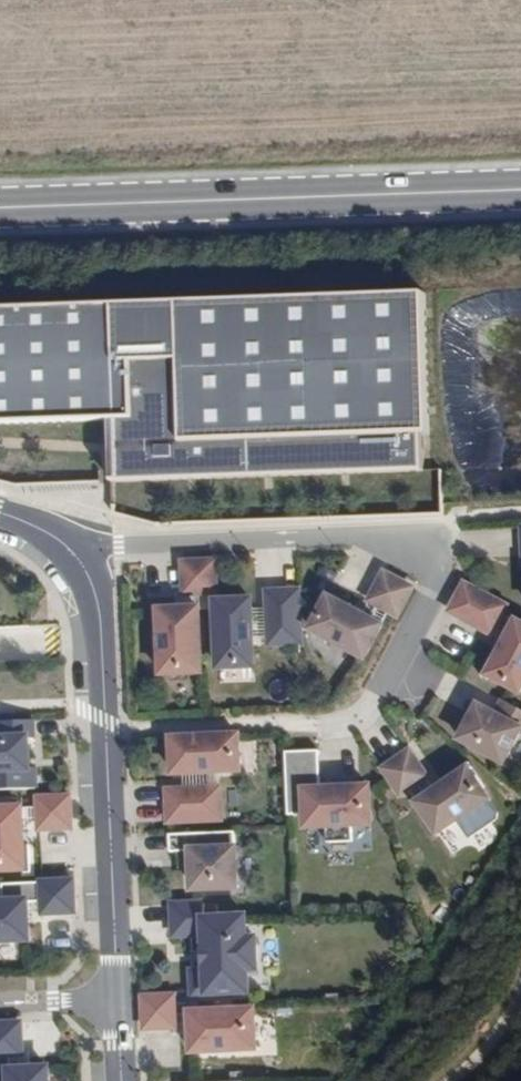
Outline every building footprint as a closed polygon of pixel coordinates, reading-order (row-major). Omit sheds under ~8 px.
[(420,293),(0,314),(0,429),(110,423),(113,486),(421,470),(419,435),(427,435),(420,293)] [(211,561),(179,563),(181,594),(195,593),(212,592),(211,561)] [(386,611),(394,615),(408,588),(382,574),(368,602),(386,611)] [(462,582),(446,615),(490,639),(508,605),(462,582)] [(295,589),(267,590),(268,622),(297,620),(295,589)] [(361,658),(375,632),(378,627),(344,609),(347,604),(323,592),(320,598),(324,600),(308,630),(361,658)] [(247,599),(213,602),(219,668),(253,665),(247,599)] [(196,607),(157,609),(159,673),(198,671),(196,607)] [(513,620),(480,680),(519,701),(520,697),(520,625),(513,620)] [(503,702),(496,714),(474,705),(454,742),(502,768),(520,732),(520,711),(503,702)] [(237,735),(173,738),(174,773),(239,770),(237,735)] [(0,737),(0,793),(38,791),(38,773),(31,773),(28,736),(0,737)] [(428,776),(410,749),(380,768),(399,799),(428,776)] [(349,830),(370,829),(368,787),(317,789),(315,750),(282,751),(286,816),(299,815),(300,833),(323,832),(324,841),(349,840),(349,830)] [(411,804),(434,842),(490,802),(467,769),(470,767),(467,761),(444,777),(447,781),(411,804)] [(165,826),(222,824),(221,787),(165,790),(165,826)] [(71,797),(36,798),(36,833),(73,833),(71,797)] [(25,875),(21,808),(0,809),(0,877),(25,875)] [(238,894),(235,831),(169,834),(169,853),(184,852),(186,896),(238,894)] [(28,945),(25,903),(39,902),(40,918),(76,917),(73,881),(0,884),(1,902),(0,902),(0,947),(28,945)] [(188,972),(189,994),(199,995),(200,1002),(249,999),(249,978),(259,977),(257,938),(245,938),(245,916),(203,918),(203,903),(169,904),(170,939),(197,940),(199,971),(188,972)] [(177,994),(139,996),(141,1033),(178,1033),(177,994)] [(185,1013),(186,1059),(255,1058),(254,1010),(185,1013)] [(24,1056),(22,1022),(0,1023),(0,1056),(24,1056)] [(2,1070),(3,1080),(47,1080),(46,1069),(2,1070)]
